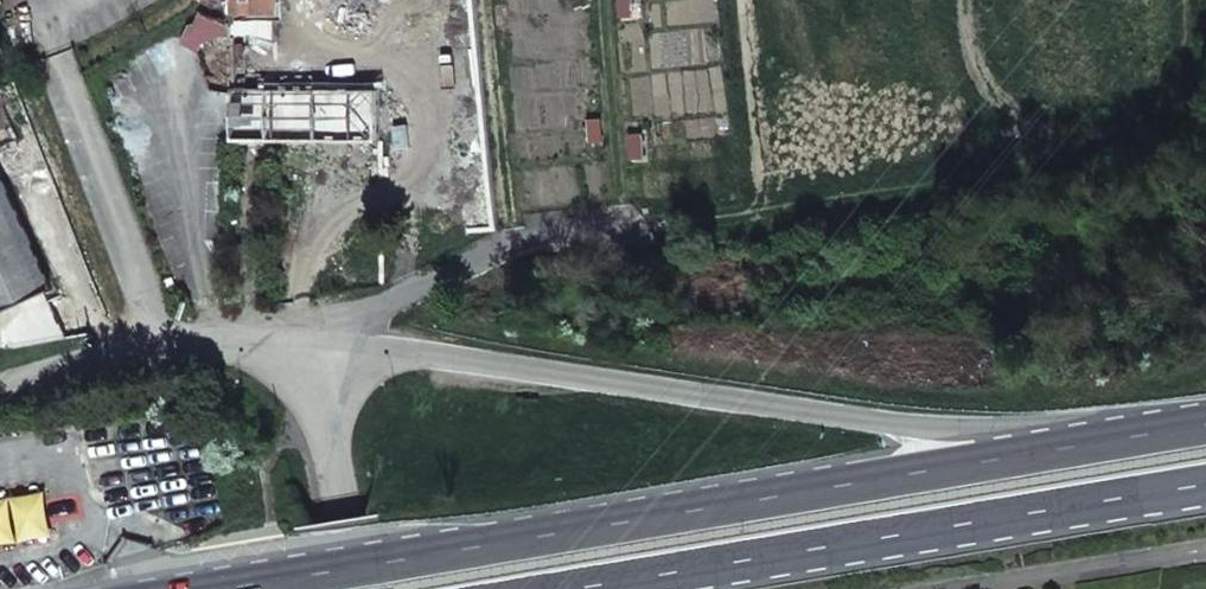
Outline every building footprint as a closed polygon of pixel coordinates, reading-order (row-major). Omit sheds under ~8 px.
[(223,10),(273,11),(273,0),(223,0),(223,10)] [(346,14),(373,14),(372,0),(345,0),(346,14)] [(224,139),(258,139),(258,89),(224,89),(224,139)] [(258,139),(374,137),(373,89),(322,89),(258,89),(258,139)] [(45,278),(0,182),(0,299),(45,278)]
